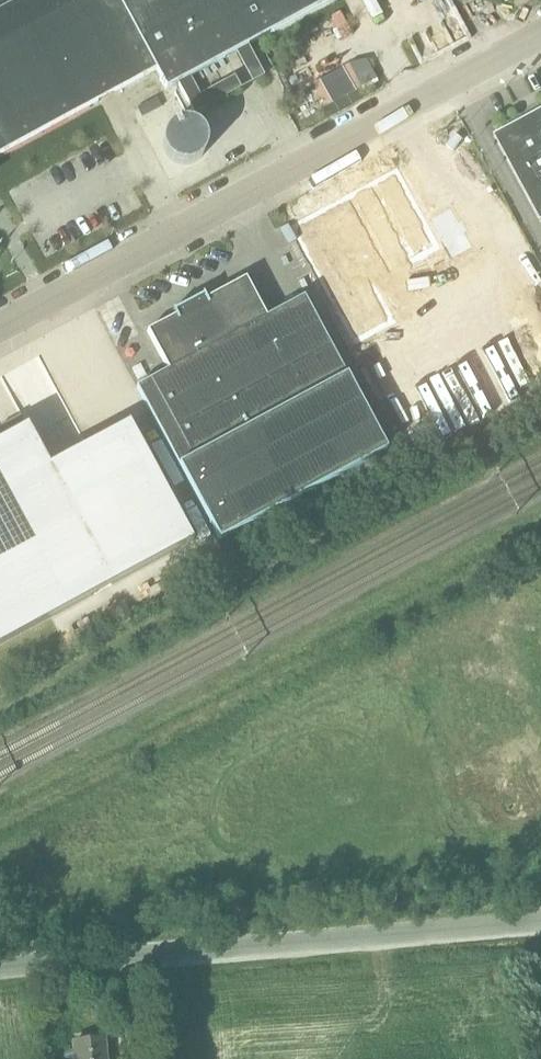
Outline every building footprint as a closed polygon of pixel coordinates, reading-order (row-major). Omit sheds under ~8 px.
[(156,71),(166,90),(333,0),(0,0),(0,155),(156,71)] [(495,135),(540,221),(540,110),(495,135)] [(167,130),(164,136),(163,141),(164,149),(166,153),(170,159),(174,161),(178,164),(186,165),(193,163),(200,158),(202,156),(205,151),(206,146),(206,142),(205,136),(203,131),(199,127),(194,123),(188,121),(184,121),(179,122),(176,123),(170,126),(167,130)] [(397,169),(291,227),(354,343),(395,321),(374,283),(439,247),(397,169)] [(148,331),(169,370),(137,387),(219,541),(387,451),(305,297),(267,317),(246,278),(148,331)] [(193,541),(129,423),(49,466),(27,425),(0,440),(0,646),(193,541)] [(448,674),(435,681),(443,695),(456,688),(448,674)] [(104,1039),(74,1042),(75,1058),(106,1058),(104,1039)]
